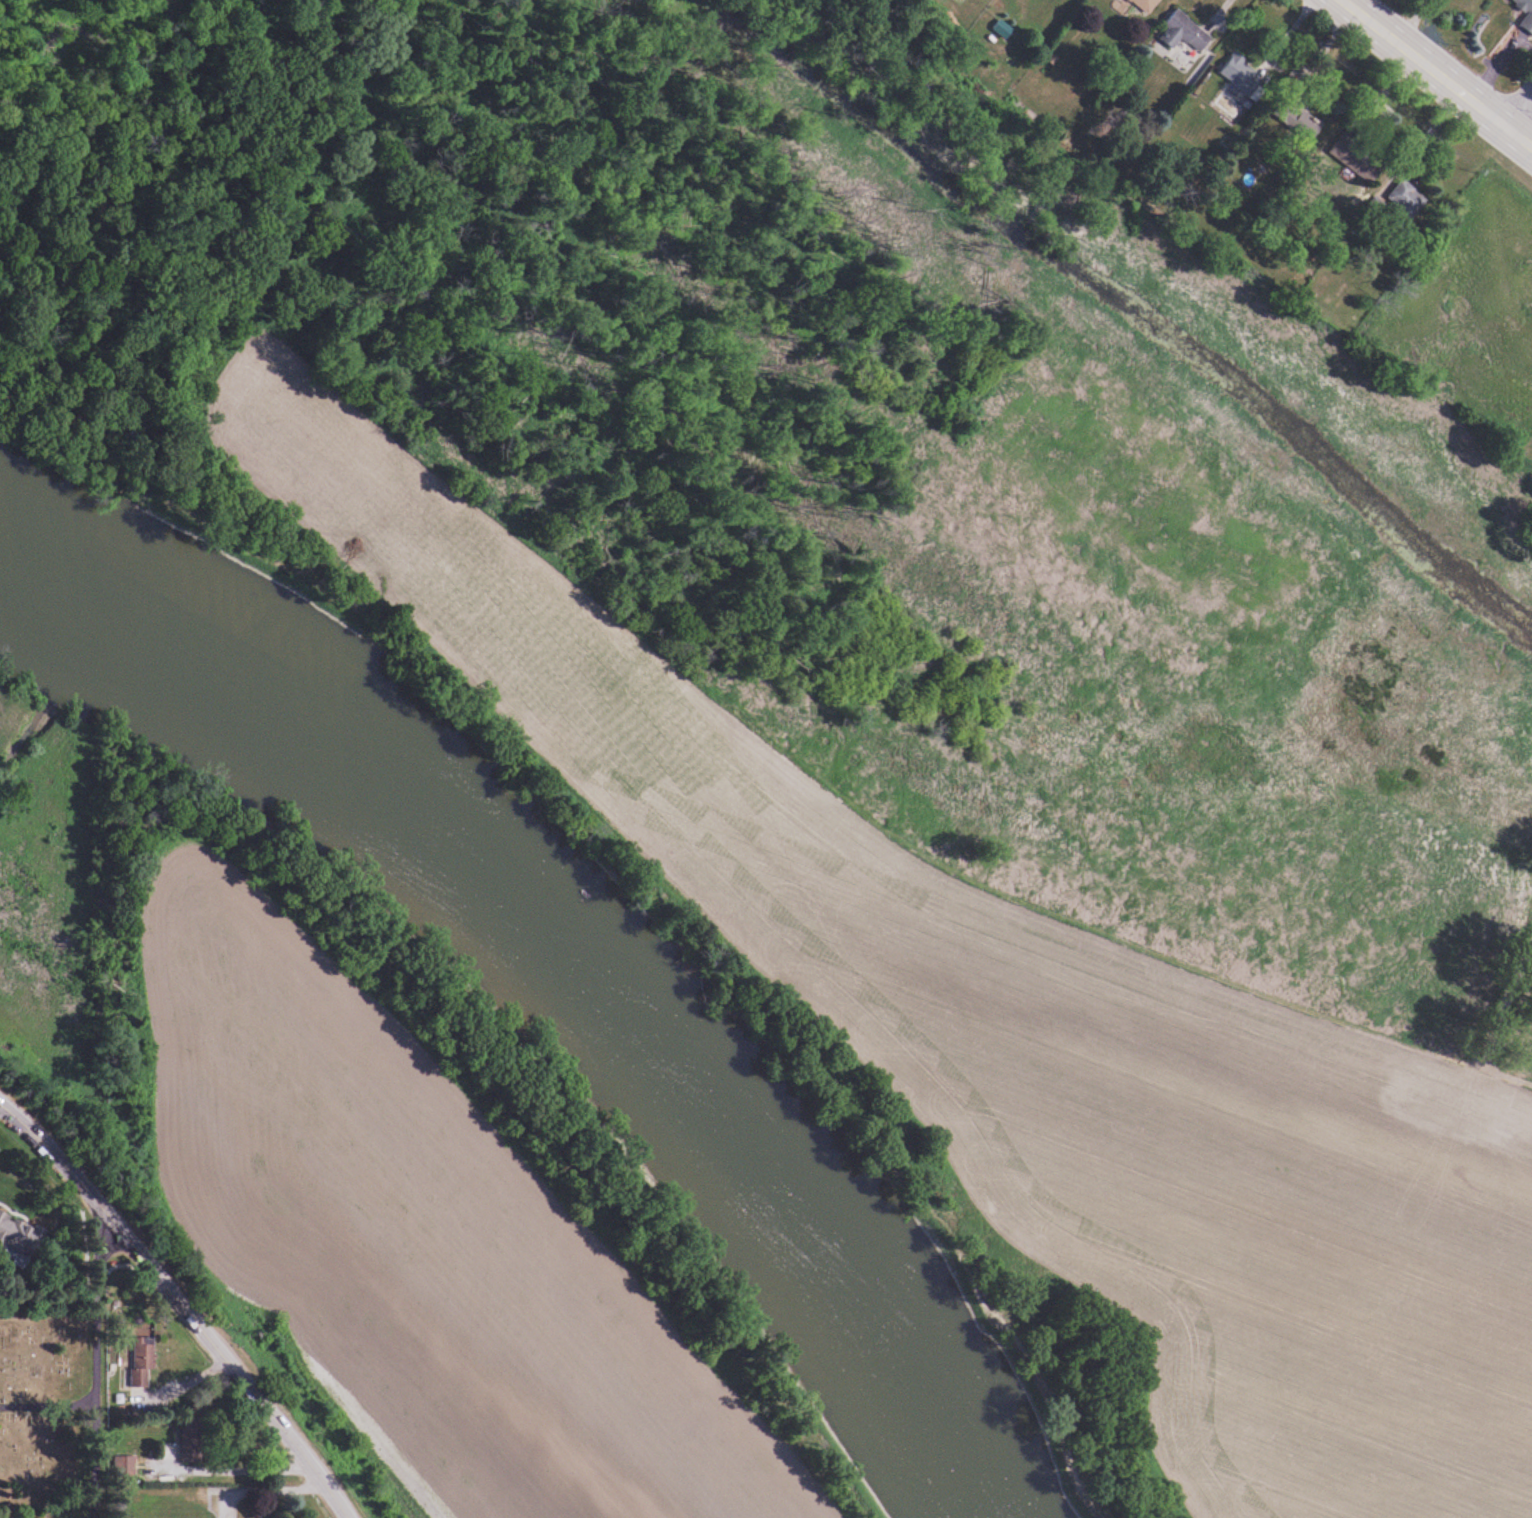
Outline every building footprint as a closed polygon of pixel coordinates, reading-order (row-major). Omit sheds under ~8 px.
[(1148,15),(1159,0),(1128,0),(1148,15)] [(1528,13),(1519,25),(1531,35),(1531,0),(1512,0),(1511,1),(1528,13)] [(1173,49),(1183,38),(1200,53),(1212,38),(1178,10),(1157,36),(1173,49)] [(1251,76),(1257,68),(1237,51),(1219,72),(1250,97),(1261,84),(1251,76)] [(1326,150),(1372,183),(1386,164),(1340,131),(1326,150)] [(1410,219),(1428,198),(1403,178),(1385,199),(1410,219)] [(5,1255),(8,1247),(30,1257),(42,1229),(0,1211),(0,1253),(5,1255)] [(124,1388),(156,1387),(155,1338),(134,1338),(135,1370),(124,1370),(124,1388)] [(181,1463),(204,1463),(204,1421),(181,1421),(181,1463)]
